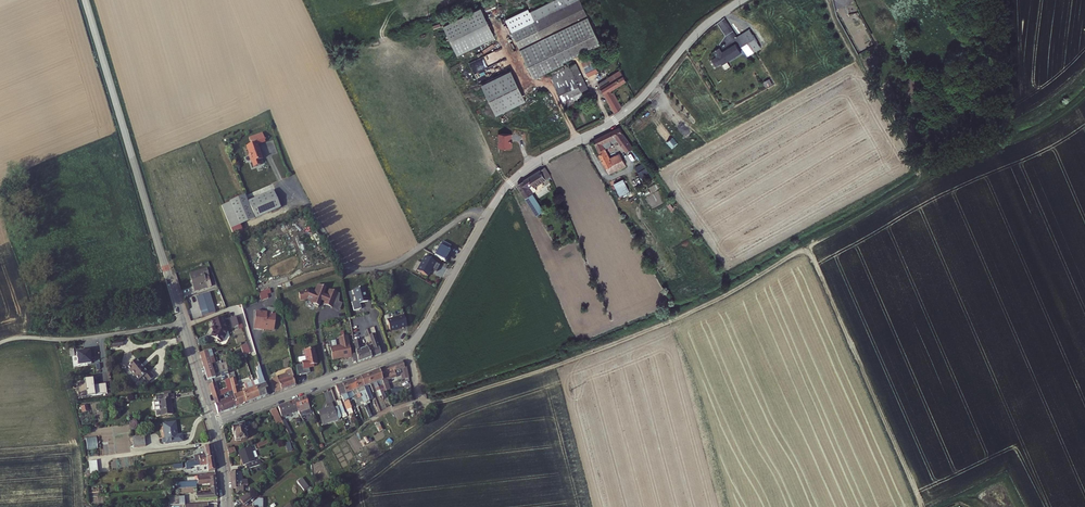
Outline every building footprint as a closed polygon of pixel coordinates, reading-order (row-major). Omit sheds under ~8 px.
[(581,0),(548,0),(529,9),(534,18),(512,29),(534,75),(564,60),(563,59),(601,40),(581,0)] [(495,37),(479,8),(442,26),(457,56),(495,37)] [(761,48),(749,29),(737,37),(745,50),(748,56),(752,53),(761,48)] [(728,62),(741,53),(736,43),(722,52),(720,48),(713,52),(716,56),(712,59),(716,67),(721,64),(722,65),(723,65),(728,62)] [(592,65),(589,60),(592,58),(590,53),(579,58),(584,68),(592,65)] [(471,69),(483,65),(480,58),(468,63),(471,69)] [(607,67),(604,60),(595,63),(592,58),(589,60),(592,65),(584,68),(587,76),(598,71),(598,70),(607,67)] [(576,62),(550,73),(564,105),(578,99),(576,96),(583,93),(581,89),(588,88),(576,62)] [(510,70),(481,84),(496,115),(525,101),(510,70)] [(611,90),(625,81),(626,81),(619,70),(597,84),(604,94),(603,94),(606,98),(615,112),(615,113),(621,108),(621,107),(611,90)] [(631,129),(637,135),(650,123),(644,117),(631,129)] [(621,162),(617,155),(611,158),(607,149),(613,145),(613,144),(617,141),(626,153),(634,148),(623,134),(620,128),(594,141),(601,155),(600,155),(606,169),(621,162)] [(264,144),(261,135),(247,141),(250,147),(245,149),(248,157),(247,158),(250,165),(251,164),(253,169),(262,166),(260,161),(261,161),(259,154),(258,155),(256,150),(257,150),(256,147),(264,144)] [(609,174),(626,165),(624,161),(621,162),(606,169),(609,174)] [(535,188),(547,180),(547,179),(551,177),(545,168),(518,185),(536,214),(544,209),(534,194),(534,193),(534,192),(537,191),(535,188)] [(630,191),(621,179),(612,185),(620,196),(630,191)] [(255,219),(280,208),(273,191),(248,202),(255,219)] [(443,241),(435,256),(446,262),(448,257),(447,256),(450,251),(449,250),(451,246),(443,241)] [(437,272),(440,265),(424,256),(417,271),(428,277),(431,273),(430,272),(432,269),(437,272)] [(207,287),(204,276),(209,275),(208,269),(190,274),(195,290),(207,287)] [(355,308),(362,306),(361,300),(369,298),(365,283),(355,286),(358,298),(352,299),(355,308)] [(315,290),(309,288),(306,288),(306,290),(303,290),(299,291),(300,298),(307,298),(311,299),(310,302),(314,304),(315,305),(318,306),(321,299),(322,299),(325,300),(323,304),(331,307),(338,293),(330,289),(327,295),(326,295),(323,294),(326,287),(320,284),(316,292),(315,292),(315,291),(315,290)] [(267,295),(271,293),(269,288),(258,292),(261,300),(268,298),(267,295)] [(208,290),(194,294),(200,313),(213,309),(208,290)] [(338,293),(331,307),(339,311),(342,303),(339,302),(340,293),(338,293)] [(278,319),(275,304),(256,307),(259,325),(269,323),(269,321),(278,319)] [(407,324),(404,313),(387,317),(390,328),(407,324)] [(221,316),(210,320),(212,327),(210,327),(211,331),(209,335),(216,338),(216,340),(218,341),(219,341),(226,330),(221,316)] [(234,317),(229,318),(232,327),(237,326),(235,318),(234,317)] [(360,331),(354,332),(357,350),(359,358),(359,359),(382,351),(374,326),(369,327),(373,340),(368,342),(367,338),(362,340),(360,331)] [(345,355),(353,354),(352,350),(349,332),(347,332),(343,333),(340,333),(341,341),(331,343),(333,356),(345,354),(345,355)] [(247,340),(241,342),(243,351),(250,349),(247,340)] [(304,346),(305,357),(303,357),(303,360),(301,360),(299,361),(300,370),(308,369),(307,364),(310,363),(309,362),(312,361),(316,361),(315,357),(316,357),(315,350),(314,350),(314,345),(304,346)] [(200,349),(207,374),(215,371),(211,359),(209,352),(207,347),(200,349)] [(95,359),(94,350),(76,352),(78,367),(91,365),(90,360),(95,359)] [(145,371),(134,359),(124,367),(136,380),(140,376),(145,382),(153,375),(147,369),(145,371)] [(266,388),(268,388),(260,362),(257,363),(258,367),(257,368),(259,376),(253,378),(253,379),(258,394),(267,391),(266,388)] [(398,375),(402,374),(403,380),(409,379),(407,367),(404,367),(403,362),(381,369),(386,384),(390,383),(389,378),(398,376),(398,375)] [(239,387),(233,363),(226,365),(227,365),(228,369),(229,373),(236,402),(242,400),(239,387)] [(274,370),(279,386),(294,381),(291,373),(293,372),(292,365),(274,370)] [(386,384),(381,369),(375,371),(381,392),(383,398),(384,401),(387,400),(383,385),(386,384)] [(381,392),(375,371),(369,373),(373,384),(373,385),(375,385),(378,393),(379,393),(381,392)] [(236,402),(229,373),(225,375),(228,386),(226,387),(225,387),(227,393),(221,396),(215,398),(218,408),(236,402)] [(373,384),(369,373),(362,375),(368,394),(371,393),(369,385),(373,384)] [(368,394),(362,375),(356,377),(367,409),(370,420),(373,418),(368,403),(371,402),(368,394)] [(367,409),(356,377),(350,379),(358,400),(358,401),(361,400),(363,407),(364,407),(365,410),(367,409)] [(225,387),(226,387),(225,384),(218,386),(215,378),(209,380),(213,391),(225,387)] [(258,394),(254,383),(253,379),(245,382),(246,385),(242,386),(246,398),(258,394)] [(358,400),(350,379),(343,382),(349,397),(350,400),(351,403),(358,400)] [(350,400),(349,397),(343,382),(337,384),(340,395),(342,394),(347,409),(348,409),(352,407),(352,406),(351,403),(350,400)] [(172,414),(170,398),(174,397),(173,394),(163,395),(164,399),(159,399),(160,415),(172,414)] [(311,404),(310,402),(308,396),(297,400),(300,408),(300,409),(301,409),(301,408),(311,404)] [(300,408),(297,400),(281,406),(282,408),(284,414),(298,409),(299,410),(300,409),(300,408)] [(343,413),(341,406),(337,407),(336,402),(331,404),(332,407),(322,411),(326,423),(334,420),(333,416),(339,414),(341,418),(342,418),(343,413)] [(278,407),(272,409),(278,423),(281,421),(284,420),(282,415),(278,407)] [(250,432),(249,428),(248,428),(248,427),(252,426),(252,424),(254,424),(253,420),(241,423),(241,424),(235,425),(235,432),(237,432),(238,439),(243,438),(243,440),(250,438),(249,432),(250,432)] [(176,435),(174,421),(162,423),(164,436),(161,437),(162,442),(165,441),(165,443),(182,441),(181,434),(176,435)] [(144,445),(143,434),(131,436),(133,447),(144,445)] [(86,446),(96,446),(96,437),(86,438),(86,446)] [(212,458),(209,445),(202,446),(203,454),(192,457),(193,463),(198,462),(198,460),(212,458)] [(261,462),(257,446),(244,449),(247,462),(250,461),(251,465),(261,462)] [(214,470),(212,458),(198,460),(198,462),(193,463),(193,465),(199,464),(199,465),(206,464),(208,471),(214,470)] [(98,472),(97,460),(89,461),(90,473),(98,472)] [(235,469),(236,486),(239,486),(239,489),(249,489),(249,486),(253,486),(253,482),(246,482),(245,469),(235,469)] [(216,485),(215,473),(197,475),(198,484),(209,483),(209,486),(216,485)] [(310,488),(302,478),(297,481),(305,492),(310,488)] [(209,487),(210,493),(193,494),(193,500),(203,500),(217,499),(216,486),(209,487)] [(253,497),(255,497),(251,491),(243,497),(247,502),(253,497)] [(266,497),(261,497),(256,501),(256,504),(251,504),(251,506),(266,506),(266,497)]
